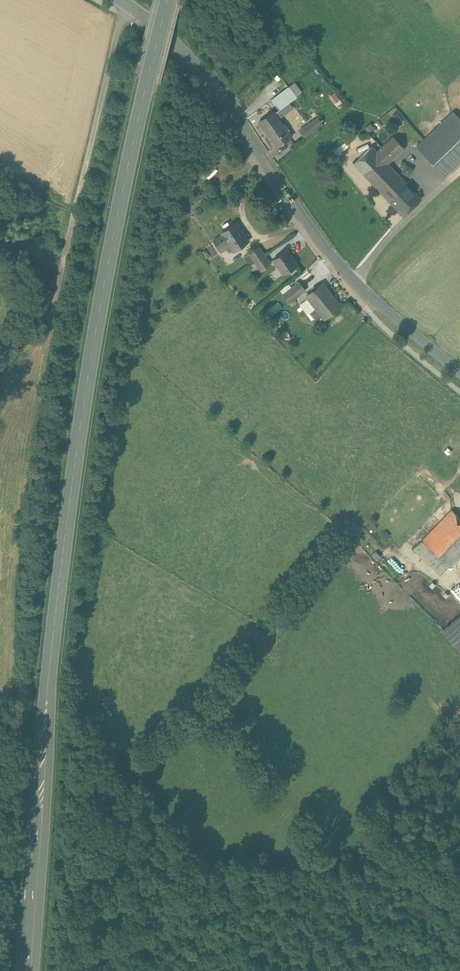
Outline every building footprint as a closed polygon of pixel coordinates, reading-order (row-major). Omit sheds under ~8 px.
[(294,83),(289,87),(297,98),(303,93),(294,83)] [(327,85),(320,91),(323,95),(330,90),(327,85)] [(289,87),(281,93),(289,104),(297,98),(289,87)] [(336,106),(342,103),(336,92),(330,95),(336,106)] [(281,93),(272,101),(280,111),(289,104),(281,93)] [(417,146),(445,175),(459,161),(459,119),(453,111),(417,146)] [(285,124),(282,126),(273,113),(260,122),(265,130),(264,130),(277,148),(292,138),(288,132),(290,131),(285,124)] [(397,113),(391,116),(396,124),(402,120),(397,113)] [(318,118),(299,131),(304,138),(323,124),(318,118)] [(376,152),(371,147),(354,163),(387,198),(404,182),(387,164),(405,148),(394,136),(376,152)] [(209,158),(196,171),(205,180),(218,167),(209,158)] [(187,195),(196,187),(190,180),(181,188),(187,195)] [(420,199),(404,182),(387,198),(404,215),(420,199)] [(183,203),(181,199),(175,204),(182,214),(188,209),(183,203)] [(249,241),(236,222),(221,233),(223,234),(213,241),(221,252),(230,245),(234,251),(249,241)] [(258,246),(249,253),(256,261),(265,255),(258,246)] [(288,249),(274,258),(284,273),(298,264),(288,249)] [(256,261),(250,265),(254,271),(260,267),(262,270),(271,264),(265,255),(256,261)] [(299,281),(283,294),(289,302),(305,289),(299,281)] [(322,283),(307,295),(325,318),(340,306),(322,283)] [(452,510),(422,540),(414,549),(441,575),(449,566),(459,554),(459,518),(452,510)] [(443,630),(459,650),(459,616),(443,630)]
